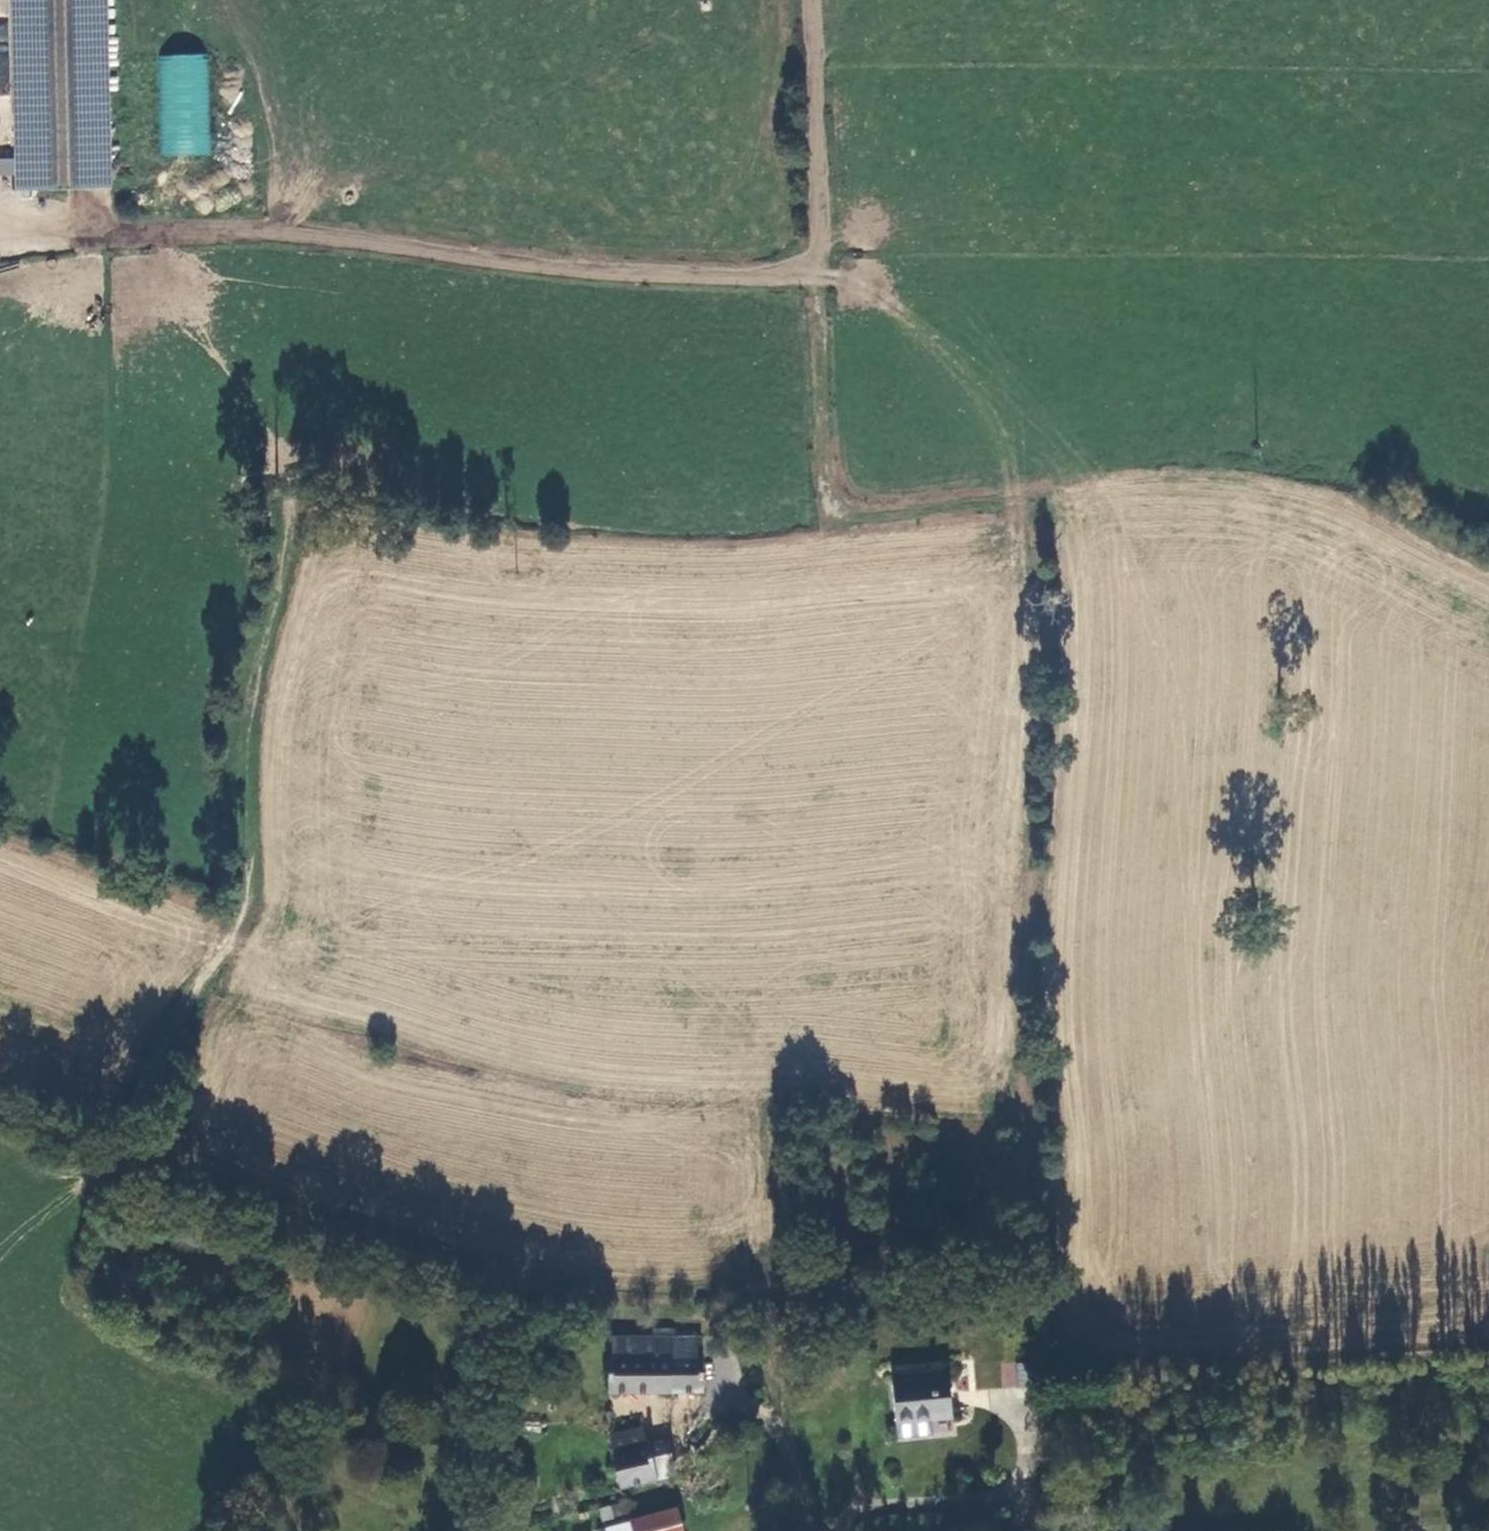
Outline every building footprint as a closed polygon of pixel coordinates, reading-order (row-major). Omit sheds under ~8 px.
[(16,142),(0,142),(1,158),(17,158),(17,173),(112,171),(109,0),(13,0),(16,142)] [(159,55),(158,156),(209,156),(210,55),(159,55)] [(609,1338),(610,1391),(706,1391),(706,1354),(701,1354),(700,1337),(673,1337),(673,1339),(609,1338)] [(1000,1360),(973,1359),(973,1388),(999,1389),(1000,1360)] [(1024,1388),(1025,1362),(1002,1361),(1002,1387),(1024,1388)] [(897,1442),(951,1438),(948,1394),(893,1399),(897,1442)] [(610,1433),(612,1445),(621,1486),(672,1476),(667,1452),(648,1456),(642,1427),(610,1433)] [(628,1501),(610,1505),(613,1516),(631,1512),(628,1501)] [(605,1527),(607,1530),(683,1530),(677,1508),(605,1527)]
